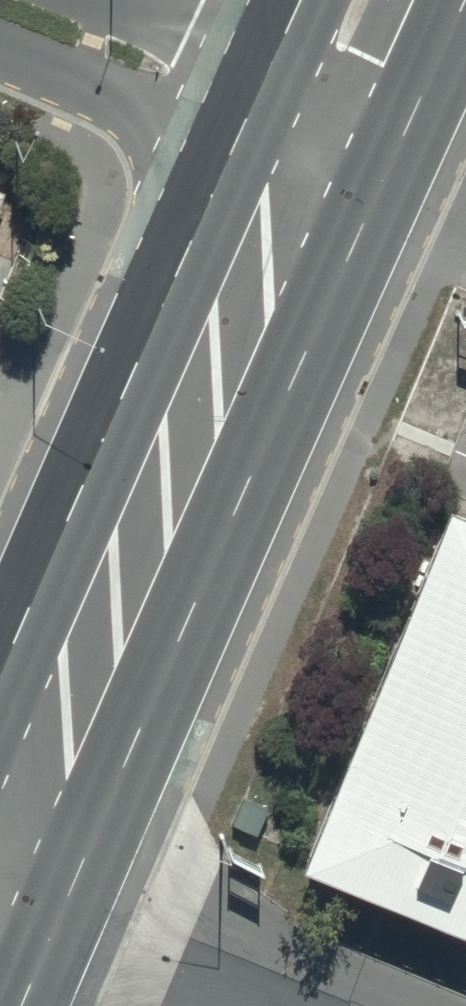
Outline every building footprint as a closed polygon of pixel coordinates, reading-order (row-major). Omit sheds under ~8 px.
[(440,519),(290,867),(465,942),(465,530),(440,519)]
